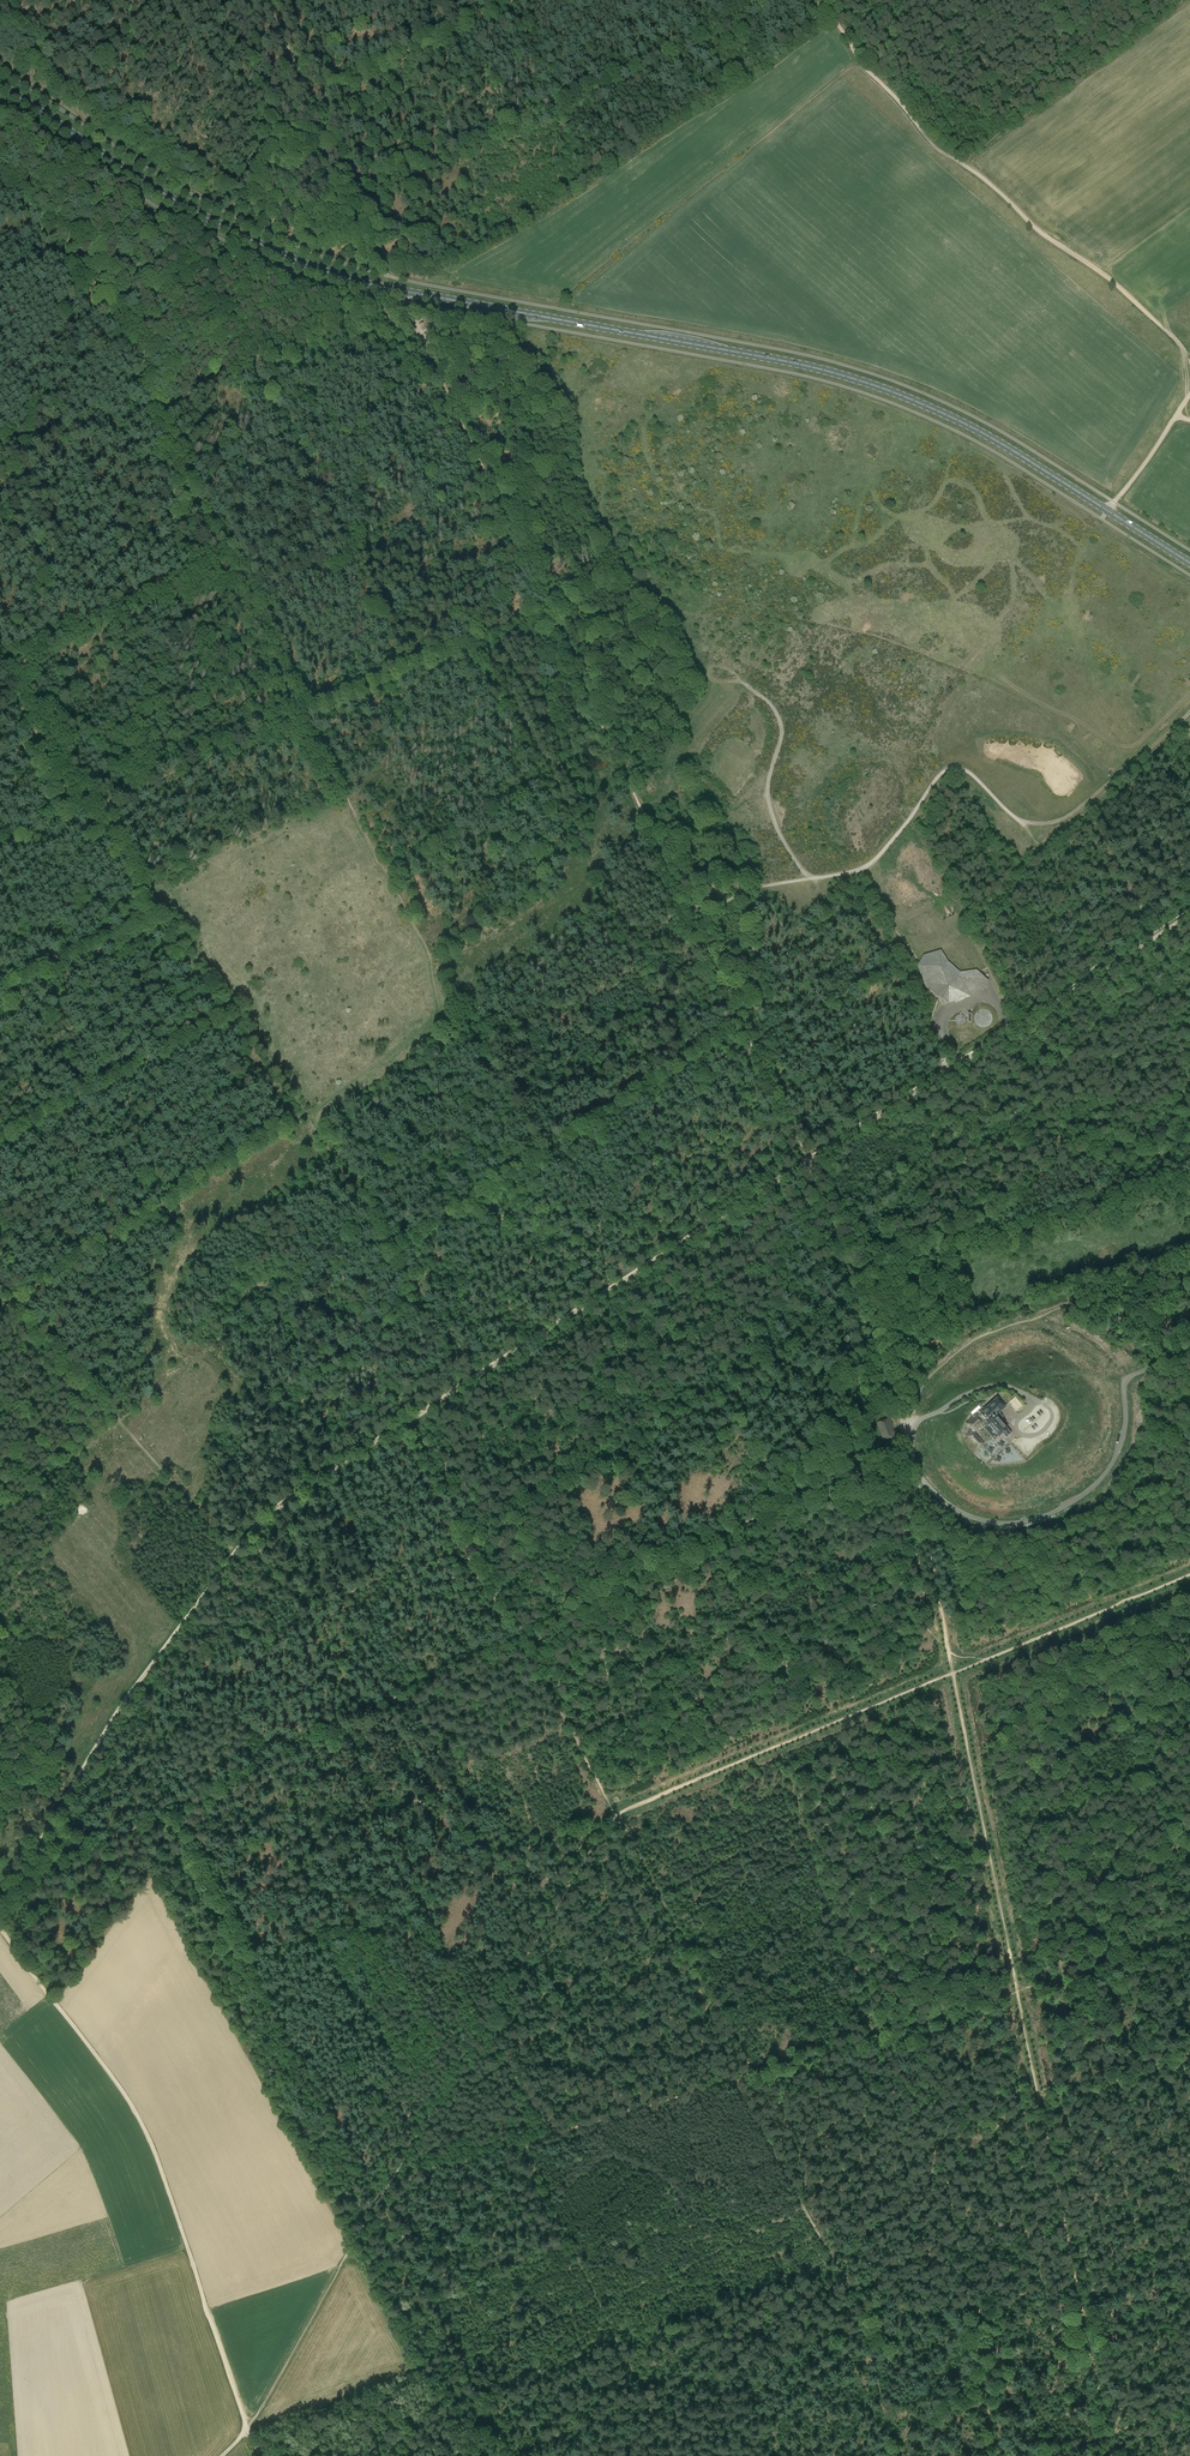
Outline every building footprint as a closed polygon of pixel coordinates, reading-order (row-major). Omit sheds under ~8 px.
[(947,960),(939,948),(922,954),(916,964),(924,984),(936,995),(942,1004),(971,995),(986,984),(988,980),(975,969),(959,970),(947,960)] [(1002,1417),(999,1413),(1005,1408),(997,1399),(980,1413),(979,1411),(965,1423),(971,1431),(967,1435),(968,1436),(967,1437),(978,1450),(984,1444),(975,1433),(982,1427),(994,1441),(998,1438),(999,1439),(1003,1435),(1006,1439),(1012,1434),(1007,1429),(1001,1422),(1003,1421),(1002,1417)] [(889,1419),(877,1424),(884,1442),(896,1437),(889,1419)] [(1110,2321),(1119,2321),(1119,2309),(1110,2309),(1110,2321)]
